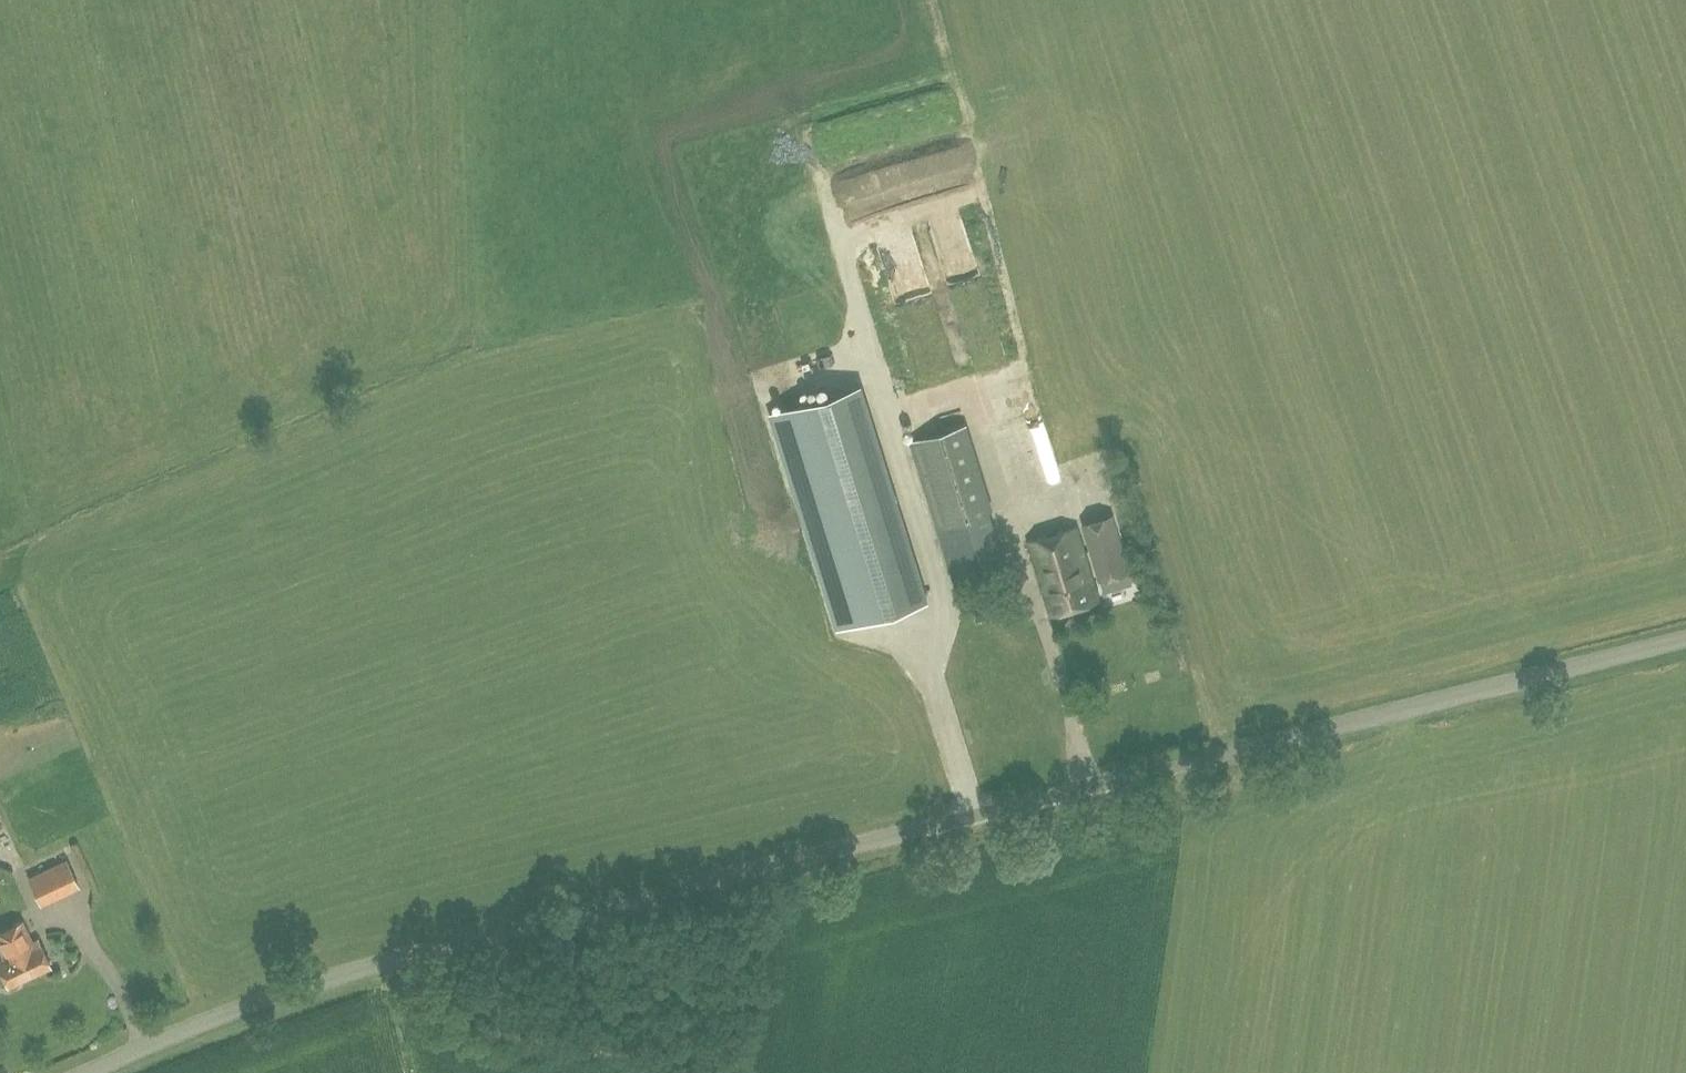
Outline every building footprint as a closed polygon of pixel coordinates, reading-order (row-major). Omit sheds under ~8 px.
[(960,296),(990,287),(962,194),(931,203),(960,296)] [(928,599),(862,385),(774,412),(841,627),(928,599)] [(1016,422),(1033,473),(1055,466),(1038,415),(1016,422)] [(959,589),(1008,574),(988,511),(993,509),(966,423),(912,441),(959,589)] [(1124,558),(1112,516),(1086,523),(1099,566),(1095,567),(1100,581),(1131,572),(1127,558),(1124,558)] [(1051,614),(1100,600),(1078,526),(1029,540),(1051,614)] [(40,908),(79,888),(66,859),(27,877),(40,908)] [(22,922),(0,932),(0,954),(2,957),(0,958),(0,985),(3,986),(6,985),(7,987),(50,967),(38,940),(32,943),(22,922)]
